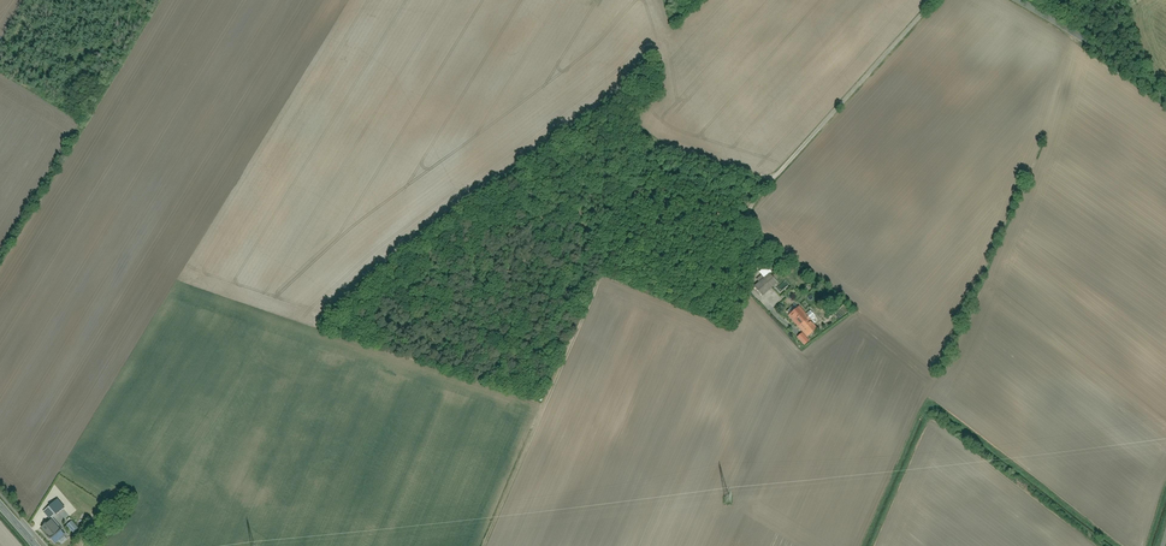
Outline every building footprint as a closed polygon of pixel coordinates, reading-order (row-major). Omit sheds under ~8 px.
[(750,290),(756,296),(763,289),(757,284),(750,290)] [(814,330),(809,324),(815,318),(809,311),(803,317),(796,310),(787,318),(806,338),(814,330)] [(800,334),(796,338),(803,345),(807,341),(800,334)] [(50,502),(42,511),(51,520),(59,511),(50,502)] [(49,521),(41,529),(56,545),(64,538),(49,521)] [(72,522),(67,526),(74,533),(79,529),(72,522)]
